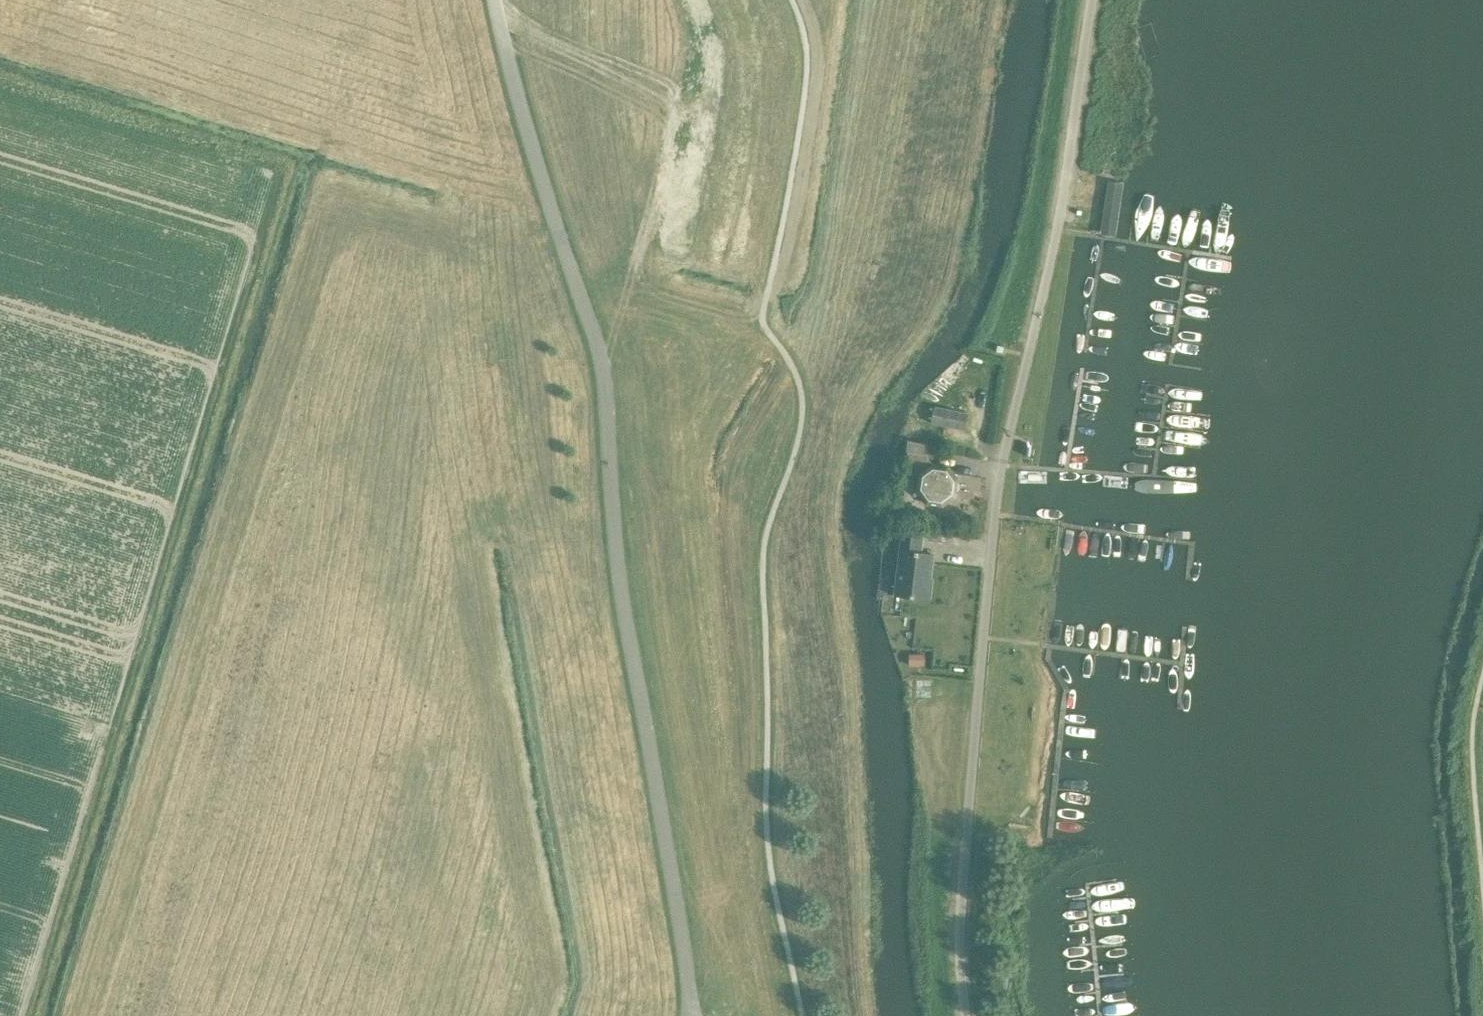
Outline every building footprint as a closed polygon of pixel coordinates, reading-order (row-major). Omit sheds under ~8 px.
[(964,431),(967,416),(935,410),(932,425),(964,431)] [(908,454),(905,472),(917,474),(918,477),(915,493),(924,506),(939,508),(954,501),(955,493),(957,491),(958,488),(955,482),(956,475),(947,469),(932,467),(925,457),(908,454)] [(901,535),(894,596),(930,601),(932,579),(930,578),(933,555),(920,553),(922,538),(901,535)] [(910,667),(925,667),(925,655),(910,655),(910,667)]
